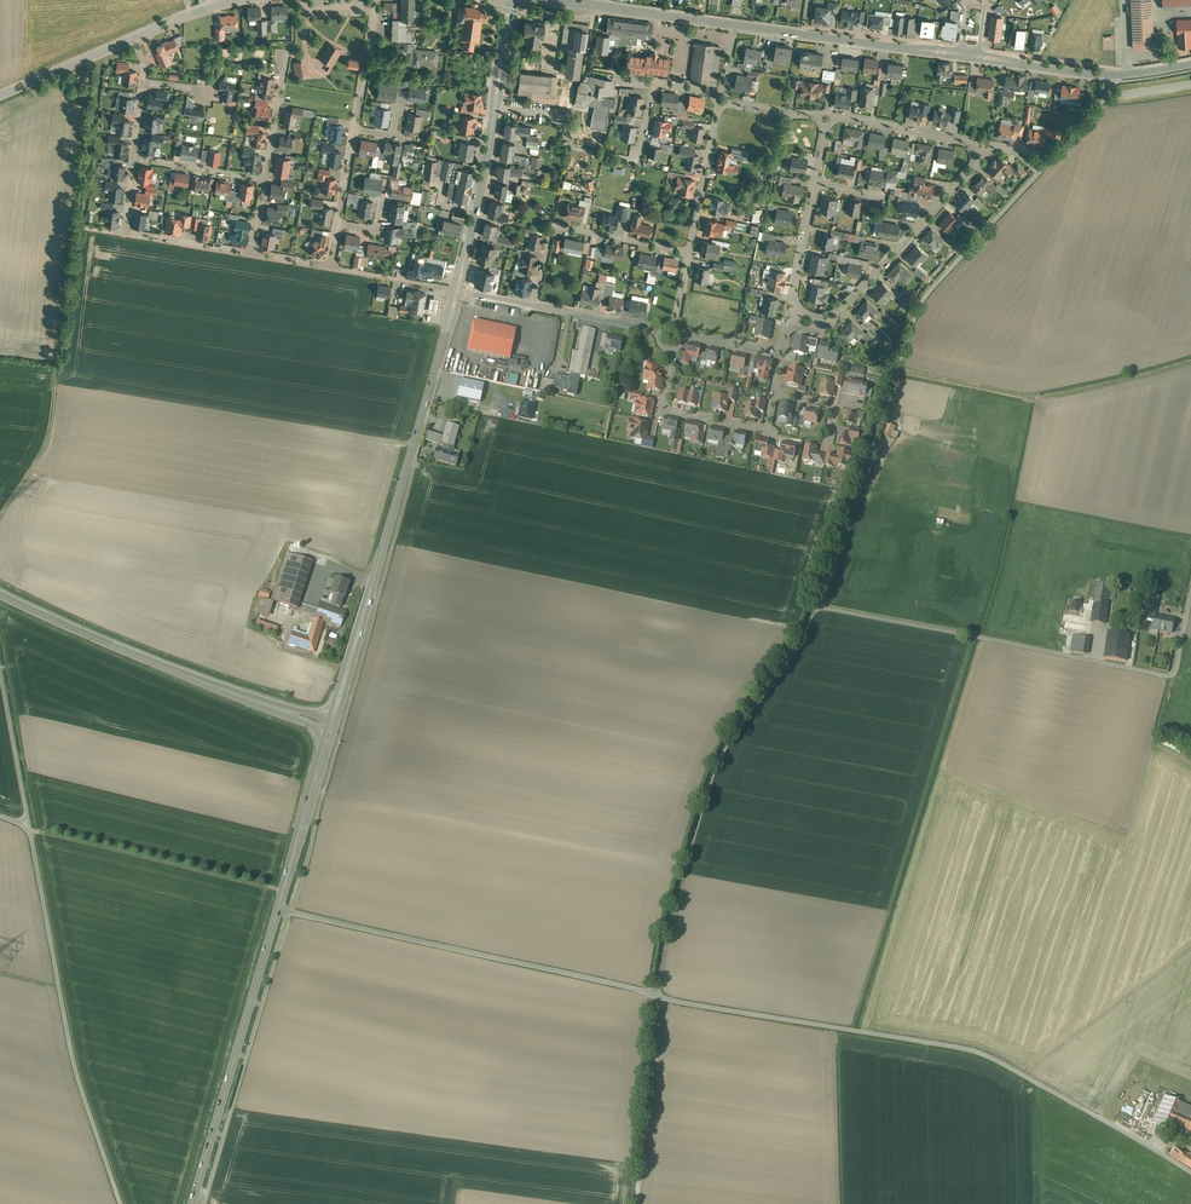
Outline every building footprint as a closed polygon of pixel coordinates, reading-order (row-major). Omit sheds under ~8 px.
[(402,3),(402,8),(401,20),(418,21),(418,20),(414,20),(415,0),(402,0),(402,3)] [(1133,48),(1153,47),(1151,0),(1131,0),(1133,48)] [(1163,9),(1190,8),(1190,0),(1163,0),(1163,9)] [(471,5),(466,5),(466,4),(465,4),(465,5),(465,6),(464,6),(464,7),(463,7),(463,8),(457,7),(456,13),(462,14),(462,15),(463,15),(463,16),(463,18),(461,39),(459,47),(463,47),(463,48),(473,49),(474,40),(479,41),(481,21),(486,22),(487,19),(486,18),(488,16),(489,17),(490,16),(489,16),(489,13),(490,13),(490,12),(489,13),(487,11),(488,10),(487,9),(487,10),(486,10),(486,9),(485,8),(485,7),(484,7),(483,7),(483,6),(482,6),(482,7),(478,6),(478,5),(477,5),(478,2),(472,1),(471,4),(471,5)] [(828,2),(828,8),(830,8),(830,13),(838,14),(840,4),(828,2)] [(393,3),(384,3),(384,11),(392,12),(393,3)] [(398,3),(393,3),(392,12),(393,12),(393,19),(392,40),(396,40),(397,20),(401,20),(402,8),(398,8),(398,3)] [(999,4),(994,8),(997,11),(999,10),(1002,13),(1005,11),(999,4)] [(1049,8),(1055,15),(1060,10),(1055,4),(1049,8)] [(286,6),(272,7),(273,20),(276,20),(276,18),(278,18),(277,17),(286,17),(286,18),(287,18),(286,6)] [(828,8),(817,7),(815,20),(829,22),(830,13),(830,8),(828,8)] [(260,8),(248,8),(249,20),(258,19),(260,19),(261,19),(260,8)] [(858,12),(843,10),(841,21),(845,22),(845,24),(850,25),(851,23),(854,23),(855,19),(857,20),(858,12)] [(874,14),(868,13),(866,27),(883,29),(883,25),(890,26),(892,14),(884,13),(884,11),(875,10),(874,14)] [(959,11),(952,10),(950,21),(957,22),(958,22),(959,11)] [(864,11),(858,11),(858,12),(857,20),(863,21),(863,20),(864,21),(865,12),(864,12),(864,11)] [(902,32),(904,15),(894,14),(892,31),(902,32)] [(914,16),(904,15),(902,32),(912,33),(914,16)] [(231,17),(230,16),(226,16),(226,17),(221,17),(222,29),(224,29),(237,28),(237,16),(231,17)] [(993,17),(991,27),(1001,29),(1002,18),(993,17)] [(650,23),(612,18),(611,28),(607,27),(607,33),(609,33),(609,36),(609,39),(614,40),(610,70),(614,71),(618,43),(636,45),(637,40),(644,41),(644,38),(648,38),(650,23)] [(936,19),(923,18),(921,33),(934,35),(936,19)] [(267,20),(260,21),(260,19),(258,19),(258,33),(267,32),(267,20)] [(418,21),(401,20),(397,20),(396,40),(392,40),(393,19),(392,19),(392,40),(413,43),(414,35),(418,21)] [(1177,20),(1178,46),(1190,46),(1190,19),(1177,20)] [(273,20),(267,20),(267,32),(276,32),(276,20),(273,20)] [(950,21),(947,21),(946,24),(944,24),(943,34),(948,35),(947,37),(955,38),(955,33),(956,34),(958,25),(956,25),(957,22),(950,21)] [(537,24),(533,23),(533,24),(525,23),(523,35),(527,36),(524,57),(540,59),(541,50),(538,49),(540,38),(543,38),(545,26),(537,25),(537,24)] [(1001,29),(991,27),(990,37),(1000,38),(1001,29)] [(1017,40),(1017,45),(1026,46),(1028,29),(1019,28),(1017,40)] [(222,29),(215,29),(216,39),(224,39),(224,29),(222,29)] [(577,30),(569,29),(566,46),(570,47),(565,75),(578,77),(582,49),(585,49),(587,32),(577,30)] [(1051,33),(1040,32),(1040,34),(1041,35),(1040,41),(1046,42),(1051,34),(1051,33)] [(1040,34),(1032,33),(1030,48),(1039,49),(1040,41),(1041,35),(1040,34)] [(609,36),(598,35),(596,52),(607,53),(609,39),(609,36)] [(177,48),(173,38),(156,46),(158,51),(154,52),(161,67),(170,63),(166,53),(177,48)] [(342,50),(329,42),(319,59),(329,65),(326,70),(329,72),(342,50)] [(715,46),(696,43),(690,82),(709,85),(709,84),(715,85),(721,47),(715,47),(715,46)] [(792,48),(777,45),(774,59),(774,61),(789,64),(792,48)] [(762,51),(747,48),(744,61),(759,64),(762,51)] [(437,52),(415,49),(413,66),(419,67),(419,64),(436,66),(437,52)] [(655,52),(651,55),(651,56),(646,55),(645,58),(629,55),(628,61),(628,62),(626,63),(628,64),(628,65),(627,65),(627,71),(644,73),(644,71),(667,74),(668,69),(668,68),(669,67),(668,66),(668,65),(668,64),(669,59),(658,57),(658,56),(655,52)] [(823,55),(802,52),(800,67),(801,66),(806,66),(806,67),(816,69),(816,68),(821,69),(823,55)] [(859,60),(843,57),(841,68),(841,71),(848,72),(848,69),(857,70),(859,60)] [(346,66),(358,68),(359,59),(347,58),(346,66)] [(878,60),(866,59),(864,71),(876,73),(877,68),(878,60)] [(129,64),(118,62),(117,71),(125,72),(125,70),(128,70),(129,64)] [(953,64),(939,63),(937,79),(942,80),(943,74),(951,75),(953,64)] [(903,66),(889,64),(887,75),(901,77),(903,66)] [(882,68),(877,68),(876,73),(875,78),(873,84),(880,85),(882,68)] [(130,72),(129,70),(128,70),(125,70),(125,72),(123,84),(128,84),(129,86),(132,86),(133,85),(135,85),(135,80),(136,79),(135,79),(136,76),(136,72),(130,72)] [(836,71),(823,70),(822,79),(830,80),(834,81),(836,71)] [(848,72),(841,71),(840,79),(851,81),(852,73),(848,72)] [(557,76),(520,72),(518,94),(554,98),(557,76)] [(747,77),(744,77),(741,76),(737,75),(735,88),(743,89),(744,87),(750,89),(750,90),(750,91),(753,77),(748,76),(747,77)] [(967,76),(955,75),(955,83),(967,84),(967,76)] [(1024,76),(1016,75),(1015,78),(1007,77),(1005,87),(1010,88),(1014,88),(1025,90),(1027,80),(1024,79),(1024,76)] [(78,76),(72,79),(74,85),(81,82),(78,76)] [(269,77),(262,76),(262,77),(260,86),(274,88),(274,85),(275,78),(269,77)] [(612,81),(586,76),(585,79),(584,78),(583,83),(581,82),(580,86),(579,86),(575,105),(585,107),(586,103),(600,106),(601,103),(604,103),(604,105),(613,106),(616,92),(610,91),(612,81)] [(994,80),(980,78),(980,82),(977,82),(976,90),(977,90),(985,91),(984,96),(991,97),(994,80)] [(812,82),(807,81),(806,82),(804,82),(804,81),(793,79),(792,86),(802,88),(801,94),(806,95),(806,96),(810,97),(807,95),(807,94),(811,94),(812,82)] [(405,81),(398,80),(397,86),(396,92),(403,93),(403,90),(405,81)] [(234,83),(220,81),(219,90),(222,90),(224,93),(224,95),(232,96),(234,83)] [(413,82),(405,81),(403,90),(409,91),(410,86),(412,87),(413,82)] [(977,82),(969,81),(968,91),(976,93),(977,90),(976,90),(977,82)] [(1050,83),(1036,81),(1035,90),(1035,91),(1039,91),(1048,93),(1050,83)] [(818,83),(812,82),(811,94),(814,95),(814,96),(820,97),(821,90),(829,91),(830,84),(829,84),(822,83),(821,84),(818,84),(818,83)] [(397,86),(380,83),(378,98),(395,101),(396,92),(397,86)] [(1067,86),(1063,85),(1062,90),(1061,98),(1069,99),(1071,86),(1067,85),(1067,86)] [(274,88),(260,86),(259,95),(266,96),(272,97),(273,90),(274,88)] [(412,87),(410,86),(409,91),(408,100),(423,102),(426,89),(412,87)] [(1075,87),(1071,86),(1069,99),(1077,100),(1078,101),(1079,93),(1080,88),(1075,87)] [(872,89),(862,87),(859,103),(873,105),(873,102),(874,95),(874,94),(875,89),(872,89)] [(857,89),(849,88),(848,95),(851,95),(850,99),(856,99),(857,89)] [(1005,90),(999,89),(997,102),(1007,104),(1008,98),(1004,97),(1005,90)] [(1035,90),(1029,89),(1028,99),(1034,100),(1034,93),(1038,94),(1039,91),(1035,91),(1035,90)] [(1010,91),(1005,90),(1004,97),(1008,98),(1013,99),(1014,91),(1010,91)] [(126,93),(114,91),(113,97),(119,98),(118,110),(131,112),(133,99),(126,98),(126,93)] [(167,92),(157,91),(156,95),(160,96),(160,100),(166,101),(167,92)] [(678,95),(663,92),(661,104),(674,106),(676,107),(677,102),(678,95)] [(481,95),(465,93),(464,99),(468,100),(467,107),(467,109),(475,110),(474,114),(478,115),(481,95)] [(848,95),(837,93),(835,106),(849,108),(850,99),(851,95),(848,95)] [(156,95),(149,95),(148,107),(159,109),(160,100),(160,96),(156,95)] [(633,96),(630,95),(630,96),(627,111),(640,114),(644,98),(633,96)] [(704,99),(690,96),(690,99),(688,109),(701,112),(704,99)] [(690,99),(684,98),(683,103),(681,111),(687,112),(688,109),(690,99)] [(683,103),(677,102),(676,107),(674,106),(673,114),(680,115),(681,111),(683,103)] [(930,105),(921,103),(920,107),(923,108),(922,114),(928,115),(930,105)] [(920,107),(912,105),(909,117),(915,118),(918,119),(919,119),(921,119),(922,114),(923,108),(920,107)] [(266,107),(258,106),(258,107),(257,112),(256,112),(254,113),(254,115),(255,116),(256,116),(256,117),(268,119),(270,108),(266,107)] [(303,109),(293,107),(292,112),(297,113),(296,116),(301,116),(302,116),(303,109)] [(380,108),(377,108),(375,123),(387,126),(390,110),(380,108)] [(952,112),(950,112),(949,116),(952,117),(952,118),(959,120),(961,109),(952,108),(952,112)] [(204,111),(184,109),(183,115),(189,116),(188,121),(196,122),(197,118),(203,118),(204,111)] [(937,109),(934,121),(948,124),(949,116),(950,112),(937,109)] [(288,112),(286,113),(285,113),(283,125),(290,126),(291,126),(299,127),(301,116),(296,116),(297,113),(292,112),(288,112)] [(124,114),(114,113),(112,122),(118,123),(118,120),(124,120),(124,114)] [(421,116),(409,114),(406,128),(419,131),(420,124),(421,116)] [(626,117),(616,115),(614,121),(625,123),(626,117)] [(475,118),(460,116),(458,130),(473,132),(475,118)] [(678,118),(665,116),(664,121),(671,123),(676,124),(678,118)] [(153,118),(146,117),(145,129),(157,131),(159,119),(159,118),(153,118)] [(339,119),(328,117),(327,125),(330,125),(338,126),(339,119)] [(124,120),(118,120),(118,123),(117,132),(129,134),(130,121),(124,120)] [(664,121),(655,120),(652,133),(664,136),(666,129),(670,129),(671,123),(664,121)] [(696,122),(686,120),(684,127),(692,128),(692,126),(695,127),(696,122)] [(259,125),(248,123),(247,133),(252,134),(253,131),(258,132),(259,125)] [(516,125),(506,123),(504,137),(514,138),(515,132),(516,125)] [(1015,127),(1006,125),(1006,124),(1004,124),(1003,124),(1001,124),(1000,128),(998,128),(997,131),(997,132),(999,133),(998,136),(1004,138),(1005,138),(1006,139),(1007,138),(1013,139),(1014,133),(1015,127)] [(1024,125),(1015,124),(1015,127),(1014,133),(1022,135),(1024,125)] [(338,126),(330,125),(329,129),(331,130),(330,139),(330,140),(331,141),(334,141),(335,140),(336,140),(342,141),(343,136),(344,136),(345,132),(344,132),(344,127),(338,126)] [(530,127),(516,125),(515,132),(529,134),(530,127)] [(636,127),(624,125),(621,139),(633,142),(636,127)] [(695,127),(692,126),(692,128),(690,138),(702,141),(703,135),(702,135),(704,129),(704,128),(695,127)] [(864,131),(846,128),(844,139),(854,140),(854,141),(855,142),(854,147),(861,148),(864,131)] [(1056,130),(1046,128),(1046,132),(1045,137),(1054,139),(1056,130)] [(1046,132),(1030,129),(1030,130),(1028,131),(1028,134),(1028,135),(1027,142),(1038,145),(1038,144),(1043,145),(1045,137),(1046,132)] [(258,132),(253,131),(252,134),(251,144),(255,144),(256,145),(259,146),(260,145),(263,146),(264,141),(265,138),(264,138),(265,133),(258,132)] [(880,135),(877,134),(871,133),(869,143),(874,144),(874,147),(880,149),(882,149),(883,146),(885,136),(881,135),(880,135)] [(163,135),(152,134),(152,140),(156,140),(156,142),(162,143),(163,139),(163,135)] [(120,136),(109,135),(108,144),(115,145),(116,142),(119,142),(120,136)] [(539,138),(527,135),(526,143),(537,145),(539,138)] [(289,138),(281,136),(279,149),(283,149),(284,151),(286,150),(290,150),(292,138),(289,138)] [(152,140),(144,139),(144,143),(143,143),(142,147),(143,147),(142,152),(148,152),(149,154),(152,154),(153,153),(154,153),(155,149),(157,148),(155,146),(156,142),(156,140),(152,140)] [(909,142),(894,139),(891,151),(898,153),(898,151),(906,152),(906,154),(909,142)] [(376,143),(368,142),(368,141),(362,140),(359,153),(374,155),(375,155),(377,143),(376,143)] [(843,141),(836,140),(834,149),(842,150),(843,141)] [(467,142),(461,141),(459,150),(461,150),(460,157),(458,157),(472,160),(473,150),(474,143),(467,142)] [(119,142),(116,142),(115,145),(114,155),(126,156),(127,143),(119,142)] [(401,145),(386,142),(385,146),(384,152),(389,153),(387,161),(396,163),(398,163),(398,162),(401,145)] [(515,144),(503,142),(501,159),(512,161),(512,160),(520,162),(521,155),(513,154),(515,144)] [(334,144),(324,143),(322,152),(329,153),(330,150),(333,151),(334,144)] [(669,145),(659,143),(658,147),(661,148),(660,151),(668,153),(669,145)] [(932,147),(924,145),(917,143),(917,144),(916,149),(922,150),(919,162),(929,164),(933,146),(932,146),(932,147)] [(197,149),(181,146),(179,159),(195,162),(197,149)] [(658,147),(650,146),(648,155),(659,158),(660,151),(661,148),(658,147)] [(693,148),(681,146),(679,152),(687,154),(687,153),(691,154),(693,148)] [(888,147),(883,146),(882,149),(880,149),(879,155),(886,157),(888,147)] [(255,149),(244,147),(243,156),(248,157),(249,153),(254,154),(255,149)] [(745,150),(732,148),(734,148),(733,154),(731,153),(730,158),(743,161),(745,150)] [(953,153),(944,151),(944,150),(940,149),(937,160),(946,161),(945,163),(951,164),(954,152),(953,152),(953,153)] [(208,150),(207,161),(217,163),(219,152),(208,150)] [(333,151),(330,150),(329,153),(327,164),(339,166),(342,153),(333,151)] [(731,153),(721,151),(719,158),(719,157),(717,158),(717,161),(718,163),(717,170),(727,172),(728,172),(729,173),(732,174),(734,173),(735,173),(737,165),(729,164),(729,163),(730,158),(731,153)] [(254,154),(249,153),(248,157),(246,168),(258,170),(259,166),(260,166),(261,161),(260,161),(260,156),(255,155),(254,154)] [(691,154),(687,153),(687,154),(684,168),(696,170),(699,156),(691,154)] [(529,157),(521,155),(520,162),(519,166),(527,167),(529,157)] [(851,160),(843,158),(842,163),(853,166),(854,164),(855,157),(852,156),(851,160)] [(117,159),(107,157),(106,162),(105,167),(113,168),(114,165),(117,165),(117,159)] [(285,159),(277,157),(276,166),(289,168),(290,160),(285,159)] [(801,159),(793,157),(791,165),(793,165),(792,170),(790,169),(790,170),(805,173),(808,160),(807,160),(807,161),(801,159)] [(862,158),(855,157),(854,164),(857,164),(856,168),(860,169),(862,158)] [(996,159),(990,165),(991,166),(989,169),(993,173),(998,178),(998,177),(997,177),(1003,171),(1006,174),(1006,175),(1012,169),(1000,157),(997,160),(996,159)] [(438,161),(426,159),(423,179),(430,180),(435,181),(438,161)] [(463,164),(444,160),(440,177),(442,179),(458,182),(461,169),(462,170),(463,164)] [(398,163),(396,163),(393,175),(399,176),(399,177),(401,163),(398,162),(398,163)] [(842,163),(840,163),(838,176),(844,177),(844,175),(853,177),(855,166),(853,166),(842,163)] [(1026,172),(1018,164),(1014,169),(1022,176),(1026,172)] [(117,165),(114,165),(113,168),(112,176),(123,178),(125,166),(117,165)] [(289,168),(276,166),(274,174),(283,176),(288,176),(289,168)] [(509,167),(499,166),(498,178),(508,179),(508,174),(513,175),(521,176),(522,169),(509,167)] [(152,169),(141,167),(140,171),(139,171),(139,176),(139,177),(139,181),(144,182),(149,183),(149,182),(150,179),(151,179),(152,172),(151,172),(152,169)] [(329,170),(320,168),(319,172),(318,179),(323,180),(324,177),(328,178),(328,176),(329,176),(330,170),(329,170)] [(458,183),(472,186),(475,172),(462,170),(461,169),(458,182),(458,183)] [(871,170),(869,169),(868,175),(870,176),(869,183),(885,186),(887,179),(888,173),(871,170)] [(898,171),(889,170),(888,173),(887,179),(896,181),(898,171)] [(685,174),(672,172),(671,180),(677,181),(678,178),(685,179),(685,174)] [(189,175),(176,173),(175,178),(174,183),(175,183),(180,184),(179,184),(187,186),(189,175)] [(393,175),(389,175),(388,178),(386,189),(392,190),(393,183),(397,184),(399,176),(393,175)] [(792,178),(781,175),(779,185),(785,186),(785,184),(791,185),(792,178)] [(925,177),(915,175),(913,187),(911,186),(909,192),(909,194),(917,195),(918,194),(931,197),(934,185),(924,183),(925,177)] [(983,175),(972,187),(980,194),(986,188),(990,192),(995,186),(989,181),(987,179),(983,175)] [(207,179),(199,178),(199,177),(197,176),(196,185),(195,190),(208,192),(208,187),(210,178),(207,178),(207,179)] [(328,178),(324,177),(323,180),(321,191),(326,191),(327,193),(332,194),(333,193),(334,193),(334,189),(335,189),(336,183),(336,179),(328,178)] [(382,180),(365,177),(363,191),(380,194),(381,188),(382,180)] [(685,179),(678,178),(677,181),(676,186),(680,187),(679,194),(692,197),(695,181),(685,179)] [(293,181),(282,179),(281,186),(285,186),(285,189),(291,190),(293,181)] [(586,182),(588,191),(594,189),(592,180),(586,182)] [(230,183),(218,181),(216,192),(226,194),(228,194),(229,190),(230,183)] [(563,181),(561,189),(569,191),(571,182),(564,181),(563,181)] [(472,186),(458,183),(452,182),(449,183),(447,196),(448,198),(459,200),(458,203),(464,204),(464,201),(468,202),(472,186)] [(253,185),(241,183),(240,192),(239,196),(243,197),(251,198),(253,185)] [(397,184),(393,183),(392,190),(391,196),(405,198),(405,197),(406,196),(406,194),(406,193),(406,192),(408,193),(412,194),(413,187),(397,184)] [(507,185),(497,183),(495,196),(505,198),(507,185)] [(281,186),(272,184),(270,196),(282,198),(283,192),(284,192),(285,189),(285,186),(281,186)] [(791,185),(785,184),(785,186),(783,195),(794,197),(793,199),(800,201),(802,187),(791,185)] [(1007,192),(999,184),(996,188),(1004,195),(1007,192)] [(117,187),(111,186),(111,187),(109,199),(120,201),(122,188),(117,187)] [(234,191),(229,190),(228,194),(226,194),(225,200),(228,201),(232,201),(234,191)] [(240,192),(234,191),(232,201),(236,202),(242,203),(243,197),(239,196),(240,192)] [(431,192),(422,191),(420,202),(423,202),(429,203),(431,192)] [(966,191),(955,203),(964,212),(964,211),(963,210),(966,207),(967,208),(973,202),(975,200),(975,199),(966,191)] [(149,195),(137,193),(135,203),(148,205),(149,195)] [(363,195),(352,193),(351,200),(360,201),(360,199),(362,200),(363,195)] [(837,200),(824,197),(821,212),(826,213),(827,211),(833,213),(833,214),(835,205),(837,200)] [(985,204),(977,197),(975,199),(975,200),(973,202),(980,209),(985,204)] [(323,200),(312,198),(310,205),(321,207),(322,207),(323,200)] [(721,200),(711,198),(708,210),(718,212),(726,214),(726,213),(727,206),(720,204),(721,200)] [(362,200),(360,199),(360,201),(358,214),(371,216),(373,202),(362,200)] [(861,202),(850,199),(847,213),(858,215),(861,202)] [(591,201),(584,200),(583,207),(584,208),(583,212),(588,213),(591,201)] [(502,203),(491,201),(488,215),(498,218),(499,214),(502,214),(502,212),(502,211),(502,208),(503,208),(504,204),(502,204),(502,203)] [(909,202),(904,202),(902,213),(917,216),(919,204),(914,203),(914,204),(909,202)] [(288,205),(278,203),(277,209),(282,210),(282,213),(287,214),(288,205)] [(398,205),(391,203),(388,219),(401,221),(404,208),(404,206),(398,205)] [(583,207),(568,203),(565,217),(581,221),(583,212),(584,208),(583,207)] [(617,205),(615,216),(616,216),(616,218),(625,220),(627,207),(617,205)] [(322,207),(321,207),(320,212),(319,212),(319,213),(320,213),(318,222),(329,224),(332,209),(322,207)] [(635,209),(629,207),(627,218),(633,219),(634,214),(635,209)] [(754,207),(752,220),(759,221),(762,209),(754,207)] [(277,209),(268,208),(267,217),(266,218),(265,220),(266,221),(266,222),(280,224),(282,213),(282,210),(277,209)] [(778,209),(777,210),(776,216),(778,216),(777,222),(775,222),(790,225),(792,212),(778,209)] [(119,212),(107,210),(105,223),(117,225),(119,212)] [(159,211),(149,210),(148,218),(158,220),(159,211)] [(464,224),(466,215),(453,212),(452,216),(462,219),(461,224),(464,224)] [(147,215),(135,213),(133,226),(145,228),(147,215)] [(615,216),(602,213),(600,226),(604,227),(604,228),(610,229),(611,228),(614,228),(616,218),(616,216),(615,216)] [(950,214),(944,220),(944,219),(940,223),(949,232),(959,221),(950,213),(950,214)] [(967,220),(959,213),(956,216),(964,223),(967,220)] [(192,216),(179,214),(179,218),(182,219),(181,224),(190,226),(192,217),(192,216)] [(502,214),(499,214),(498,218),(498,219),(510,222),(511,216),(502,214)] [(647,225),(638,224),(640,215),(634,214),(633,219),(632,222),(630,232),(633,233),(633,234),(640,236),(640,234),(650,236),(652,228),(646,227),(647,225)] [(179,218),(168,217),(167,218),(166,222),(167,223),(166,231),(180,233),(181,224),(182,219),(179,218)] [(461,225),(444,220),(443,225),(441,230),(445,230),(458,234),(461,225)] [(716,222),(706,220),(705,225),(704,225),(704,228),(705,229),(704,232),(714,235),(714,234),(719,235),(720,231),(721,231),(723,230),(723,229),(724,225),(716,223),(716,222)] [(737,222),(726,220),(725,226),(736,228),(737,222)] [(250,223),(237,221),(235,230),(237,230),(237,234),(235,233),(233,242),(246,244),(248,235),(246,235),(246,231),(248,232),(250,223)] [(496,225),(486,222),(482,235),(493,238),(495,233),(496,225)] [(743,223),(737,222),(736,228),(735,230),(742,232),(743,223)] [(890,224),(884,223),(885,223),(881,222),(878,235),(883,236),(883,235),(896,237),(895,239),(896,239),(899,225),(890,224)] [(210,225),(200,224),(200,223),(199,223),(197,236),(197,237),(197,236),(208,238),(209,238),(209,235),(211,234),(211,230),(210,228),(211,225),(210,225)] [(443,225),(437,223),(434,233),(443,235),(445,230),(441,230),(443,225)] [(417,228),(404,225),(403,229),(404,229),(403,233),(415,235),(417,228)] [(759,226),(752,225),(750,235),(757,236),(759,226)] [(403,229),(387,226),(385,239),(391,240),(391,241),(397,242),(398,235),(403,235),(403,233),(404,229),(403,229)] [(284,229),(273,227),(272,234),(276,235),(275,238),(282,239),(284,229)] [(944,240),(932,229),(923,239),(932,248),(937,243),(940,245),(944,241),(944,240)] [(841,232),(832,230),(831,234),(831,236),(833,236),(833,237),(840,238),(840,236),(841,232)] [(776,235),(763,232),(761,240),(762,240),(762,239),(770,241),(770,240),(775,241),(776,235)] [(272,234),(264,233),(262,246),(273,248),(275,238),(276,235),(272,234)] [(505,238),(497,236),(497,233),(495,233),(493,238),(491,243),(493,243),(503,246),(504,246),(505,238)] [(322,235),(316,234),(316,236),(314,244),(308,248),(313,256),(316,254),(317,256),(324,251),(323,249),(325,248),(327,236),(322,235)] [(533,234),(531,234),(528,246),(540,249),(543,237),(533,234)] [(831,236),(823,234),(822,240),(821,240),(820,247),(830,249),(836,251),(837,244),(832,243),(833,237),(833,236),(831,236)] [(360,237),(347,235),(345,245),(357,248),(358,248),(358,245),(360,237)] [(958,245),(948,236),(944,240),(944,241),(954,250),(958,245)] [(514,240),(505,238),(504,246),(512,247),(514,240)] [(562,240),(554,238),(552,250),(559,252),(562,240)] [(571,239),(565,238),(563,248),(569,249),(571,239)] [(584,242),(571,239),(569,249),(582,252),(584,242)] [(712,243),(702,241),(700,253),(709,255),(716,257),(718,245),(719,245),(714,244),(715,240),(712,239),(712,243)] [(775,241),(770,240),(770,241),(762,239),(762,240),(769,242),(767,253),(784,256),(786,243),(775,241)] [(429,240),(425,255),(433,257),(434,252),(430,250),(433,241),(429,240)] [(442,243),(433,241),(430,250),(434,252),(439,253),(442,243)] [(878,245),(865,242),(862,242),(861,248),(863,248),(861,255),(860,255),(859,255),(875,258),(878,245)] [(452,246),(442,243),(439,253),(450,256),(452,246)] [(364,246),(358,245),(358,248),(357,248),(356,256),(362,257),(364,246)] [(378,246),(369,245),(369,246),(368,255),(383,258),(385,247),(378,246)] [(492,247),(482,245),(480,252),(478,252),(495,256),(496,249),(496,248),(492,247)] [(623,248),(607,245),(605,256),(621,259),(623,248)] [(604,247),(595,246),(593,257),(602,258),(604,247)] [(928,256),(916,246),(917,246),(913,250),(910,253),(906,257),(917,267),(918,267),(915,265),(920,259),(923,261),(928,256)] [(495,256),(478,252),(477,260),(487,262),(491,263),(491,262),(493,255),(494,256),(495,256)] [(445,260),(433,257),(425,255),(417,253),(416,260),(413,260),(412,260),(411,261),(410,264),(411,265),(414,266),(413,270),(411,270),(408,269),(408,271),(421,273),(421,272),(441,276),(445,260)] [(525,254),(523,253),(523,254),(522,261),(535,264),(537,256),(525,254)] [(654,257),(640,254),(638,266),(651,269),(651,268),(652,268),(652,265),(654,257)] [(827,257),(812,255),(809,270),(823,273),(827,257)] [(861,259),(839,255),(838,260),(837,262),(849,264),(849,263),(860,265),(861,259)] [(677,260),(664,257),(664,262),(662,268),(663,268),(669,269),(675,270),(677,260)] [(584,267),(591,269),(593,260),(586,258),(584,267)] [(869,261),(861,259),(860,265),(862,266),(861,268),(868,269),(869,261)] [(535,264),(522,261),(520,269),(520,270),(524,271),(534,273),(535,264)] [(899,262),(888,275),(895,282),(902,274),(908,280),(907,282),(908,282),(914,275),(899,262)] [(860,265),(849,263),(849,264),(847,275),(860,277),(861,271),(859,271),(860,268),(861,268),(862,266),(860,265)] [(658,266),(652,265),(652,268),(651,268),(651,269),(650,275),(656,276),(657,271),(658,266)] [(709,269),(697,266),(696,272),(695,280),(694,280),(706,283),(709,269)] [(927,275),(918,267),(917,267),(914,271),(923,279),(927,275)] [(778,271),(771,270),(768,287),(782,290),(785,273),(778,271)] [(421,273),(408,271),(406,278),(419,280),(421,273)] [(522,279),(518,278),(517,279),(516,285),(530,288),(531,284),(531,281),(522,279)] [(830,281),(820,279),(819,286),(824,287),(828,288),(830,281)] [(606,283),(596,281),(595,287),(599,288),(597,296),(602,297),(606,283)] [(614,285),(606,283),(602,297),(602,298),(609,299),(610,296),(612,296),(614,285)] [(883,283),(878,288),(871,295),(882,304),(881,303),(888,295),(889,296),(893,292),(883,283),(882,283),(883,283)] [(819,286),(813,284),(812,290),(810,300),(810,299),(810,300),(821,302),(821,301),(827,302),(828,295),(823,294),(824,287),(819,286)] [(391,287),(378,285),(377,295),(389,297),(391,287)] [(530,288),(516,285),(515,291),(515,292),(519,293),(529,295),(529,291),(530,291),(530,288)] [(590,292),(583,290),(580,301),(595,305),(597,296),(599,288),(595,287),(591,286),(590,292)] [(911,297),(903,289),(900,293),(908,300),(911,297)] [(424,293),(407,290),(405,300),(411,301),(410,306),(411,306),(410,312),(422,314),(425,293),(424,293)] [(908,300),(900,293),(897,296),(905,304),(908,300)] [(612,296),(610,296),(609,299),(607,307),(620,310),(623,299),(612,296)] [(778,299),(765,296),(765,297),(766,297),(764,306),(763,305),(762,311),(775,314),(776,308),(775,308),(776,305),(777,305),(778,299),(778,300),(778,299)] [(439,300),(430,298),(428,312),(437,313),(439,300)] [(630,300),(628,311),(644,314),(646,303),(630,300)] [(867,301),(855,313),(863,320),(870,312),(874,317),(874,318),(879,312),(867,301)] [(398,307),(389,305),(388,313),(396,315),(398,307)] [(761,317),(751,315),(749,322),(758,323),(758,321),(760,321),(761,317)] [(760,321),(758,321),(758,323),(757,328),(758,329),(757,337),(755,337),(769,340),(770,334),(769,334),(771,324),(772,324),(760,321)] [(852,321),(840,334),(849,341),(855,334),(859,338),(858,339),(864,332),(852,321)] [(871,327),(864,321),(861,324),(868,331),(871,327)] [(515,336),(473,327),(468,351),(510,360),(515,336)] [(583,328),(574,374),(580,376),(586,377),(595,331),(583,328)] [(868,331),(863,337),(869,343),(875,337),(868,331)] [(622,339),(607,336),(605,349),(619,352),(622,339)] [(814,340),(797,337),(794,353),(804,355),(806,345),(813,346),(814,340)] [(830,346),(830,345),(830,342),(822,340),(821,347),(819,359),(819,356),(826,358),(826,360),(836,362),(839,350),(832,348),(831,347),(830,346)] [(700,347),(688,344),(686,353),(686,356),(690,357),(697,358),(699,352),(700,347)] [(720,351),(708,348),(707,354),(706,361),(711,362),(713,360),(716,361),(716,356),(722,358),(723,352),(720,352),(720,351)] [(686,353),(681,352),(679,363),(688,365),(690,357),(686,356),(686,353)] [(740,355),(734,354),(733,358),(731,359),(730,366),(741,368),(744,368),(744,367),(746,357),(740,356),(740,355)] [(769,361),(757,358),(755,364),(755,368),(759,369),(759,370),(766,371),(769,361)] [(658,364),(648,362),(646,369),(645,368),(644,373),(647,374),(647,373),(655,375),(658,364)] [(744,368),(741,368),(739,376),(747,378),(748,373),(749,368),(744,367),(744,368)] [(804,370),(790,368),(788,376),(802,379),(804,370)] [(864,370),(852,368),(851,373),(863,376),(864,370)] [(596,372),(589,370),(588,377),(594,379),(596,372)] [(655,375),(647,373),(647,374),(646,378),(648,378),(648,381),(649,381),(650,382),(649,385),(647,386),(647,389),(648,390),(650,391),(652,390),(660,391),(662,381),(660,378),(660,377),(659,376),(655,375)] [(507,385),(515,387),(518,376),(510,374),(507,385)] [(569,378),(555,375),(553,383),(559,384),(559,385),(559,386),(560,387),(561,388),(563,388),(563,391),(567,392),(567,395),(574,396),(578,380),(569,378)] [(843,376),(836,375),(834,383),(835,383),(834,386),(841,387),(843,376)] [(802,379),(788,376),(786,384),(798,387),(801,387),(802,379)] [(475,383),(460,380),(457,398),(471,401),(475,383)] [(552,382),(543,380),(541,389),(550,391),(552,382)] [(854,381),(846,380),(844,393),(851,394),(854,381)] [(868,384),(854,381),(851,394),(865,397),(868,384)] [(834,383),(828,382),(827,383),(822,382),(820,395),(832,397),(834,386),(835,383),(834,383)] [(720,396),(720,399),(714,398),(712,409),(713,410),(713,411),(716,411),(717,410),(725,412),(727,400),(734,402),(736,391),(729,390),(727,398),(720,396)] [(679,391),(679,392),(677,401),(677,403),(686,405),(689,393),(679,391)] [(641,394),(630,392),(628,400),(639,403),(640,399),(640,400),(641,394)] [(695,407),(696,405),(698,396),(698,394),(689,393),(686,405),(695,407)] [(640,400),(640,399),(639,403),(638,405),(639,405),(638,410),(639,410),(638,415),(650,417),(654,402),(640,400)] [(766,401),(757,399),(756,405),(757,406),(756,411),(757,410),(764,412),(766,401)] [(534,404),(522,402),(519,417),(531,420),(534,404)] [(756,405),(748,404),(747,409),(746,409),(744,416),(745,416),(746,417),(748,418),(750,417),(756,418),(756,417),(755,416),(756,411),(757,406),(756,405)] [(793,406),(781,404),(780,408),(779,409),(778,413),(779,413),(778,418),(787,419),(790,420),(791,417),(793,406)] [(819,412),(807,409),(805,417),(804,421),(805,421),(816,424),(819,412)] [(864,413),(856,412),(855,416),(857,416),(856,420),(863,421),(864,413)] [(855,416),(845,414),(845,418),(844,418),(843,422),(843,423),(855,426),(856,420),(857,416),(855,416)] [(790,420),(787,419),(786,426),(792,427),(794,428),(795,420),(796,418),(791,417),(790,420)] [(886,417),(879,434),(892,439),(896,429),(890,427),(892,420),(886,417)] [(677,420),(664,418),(662,429),(672,431),(675,431),(677,420)] [(648,424),(634,422),(629,421),(628,428),(632,429),(630,439),(642,441),(643,439),(644,439),(646,432),(647,431),(648,424)] [(699,425),(687,422),(687,424),(686,424),(685,425),(685,427),(685,429),(686,429),(684,434),(694,436),(697,437),(697,434),(699,425)] [(459,428),(447,424),(441,444),(444,445),(453,448),(459,428)] [(716,428),(710,427),(707,439),(718,442),(721,442),(722,436),(723,430),(716,429),(716,428)] [(860,430),(851,429),(850,436),(851,437),(851,440),(858,441),(860,430)] [(675,431),(672,431),(669,441),(678,443),(680,432),(675,431)] [(746,434),(735,432),(735,435),(733,435),(733,436),(734,437),(733,443),(735,444),(744,445),(746,434)] [(697,434),(697,437),(694,436),(692,442),(702,444),(704,435),(697,434)] [(850,436),(840,434),(839,438),(838,438),(837,443),(838,443),(849,446),(851,440),(851,437),(850,436)] [(733,436),(729,435),(728,437),(727,445),(734,446),(735,444),(733,443),(734,437),(733,436)] [(728,437),(722,436),(721,442),(718,442),(718,446),(721,447),(726,448),(727,445),(728,437)] [(647,438),(646,439),(644,439),(643,439),(642,441),(641,446),(652,449),(654,440),(647,438)] [(769,441),(757,439),(756,445),(755,446),(755,449),(755,451),(763,453),(766,453),(768,447),(769,441)] [(796,445),(784,443),(782,452),(781,455),(784,455),(794,457),(796,445)] [(453,448),(444,445),(442,451),(443,451),(443,452),(445,453),(446,452),(452,453),(453,448)] [(817,448),(806,445),(803,460),(814,462),(816,454),(817,448)] [(726,448),(721,447),(718,462),(723,464),(726,448)] [(775,448),(768,447),(766,453),(763,453),(762,457),(773,459),(775,450),(775,448)] [(445,453),(443,452),(443,451),(442,451),(437,449),(434,461),(439,462),(439,461),(449,464),(448,465),(456,467),(459,455),(452,453),(446,452),(445,453)] [(782,452),(775,450),(773,459),(773,460),(782,462),(784,455),(781,455),(782,452)] [(842,453),(839,452),(839,451),(837,458),(834,457),(833,465),(836,465),(836,466),(848,468),(849,465),(850,466),(852,455),(851,455),(851,454),(850,454),(846,454),(846,453),(842,452),(842,453)] [(826,456),(816,454),(814,462),(824,464),(826,456)] [(834,457),(826,455),(826,456),(824,464),(824,465),(832,467),(833,465),(834,457)] [(313,562),(287,554),(272,600),(298,609),(313,562)] [(349,583),(335,579),(330,595),(335,596),(333,602),(331,607),(339,610),(343,599),(344,599),(346,592),(349,583)] [(1097,585),(1092,622),(1105,624),(1110,592),(1109,592),(1110,587),(1097,585)] [(257,597),(268,599),(270,591),(259,589),(257,597)] [(1159,596),(1148,594),(1145,609),(1156,611),(1159,596)] [(261,603),(260,605),(255,605),(256,612),(260,610),(262,612),(264,613),(266,613),(268,612),(270,611),(271,609),(273,609),(273,604),(271,604),(269,602),(267,601),(265,601),(263,601),(261,603)] [(1081,603),(1073,601),(1071,611),(1079,613),(1081,603)] [(331,607),(320,603),(313,624),(310,623),(306,634),(293,630),(289,644),(314,652),(324,621),(341,627),(346,612),(339,610),(331,607)] [(1180,608),(1173,607),(1172,614),(1179,615),(1180,608)] [(1174,620),(1155,616),(1152,630),(1172,634),(1174,620)] [(255,621),(253,629),(275,634),(277,626),(255,621)] [(1130,635),(1108,632),(1104,658),(1126,661),(1130,635)] [(334,645),(336,635),(329,633),(326,642),(334,645)] [(1086,638),(1073,636),(1071,652),(1084,654),(1086,638)] [(1163,1096),(1152,1124),(1167,1131),(1170,1125),(1190,1133),(1190,1106),(1163,1096)] [(1121,1112),(1119,1119),(1128,1122),(1130,1115),(1121,1112)] [(1186,1167),(1190,1161),(1190,1160),(1182,1153),(1186,1148),(1179,1143),(1170,1153),(1186,1167)]
